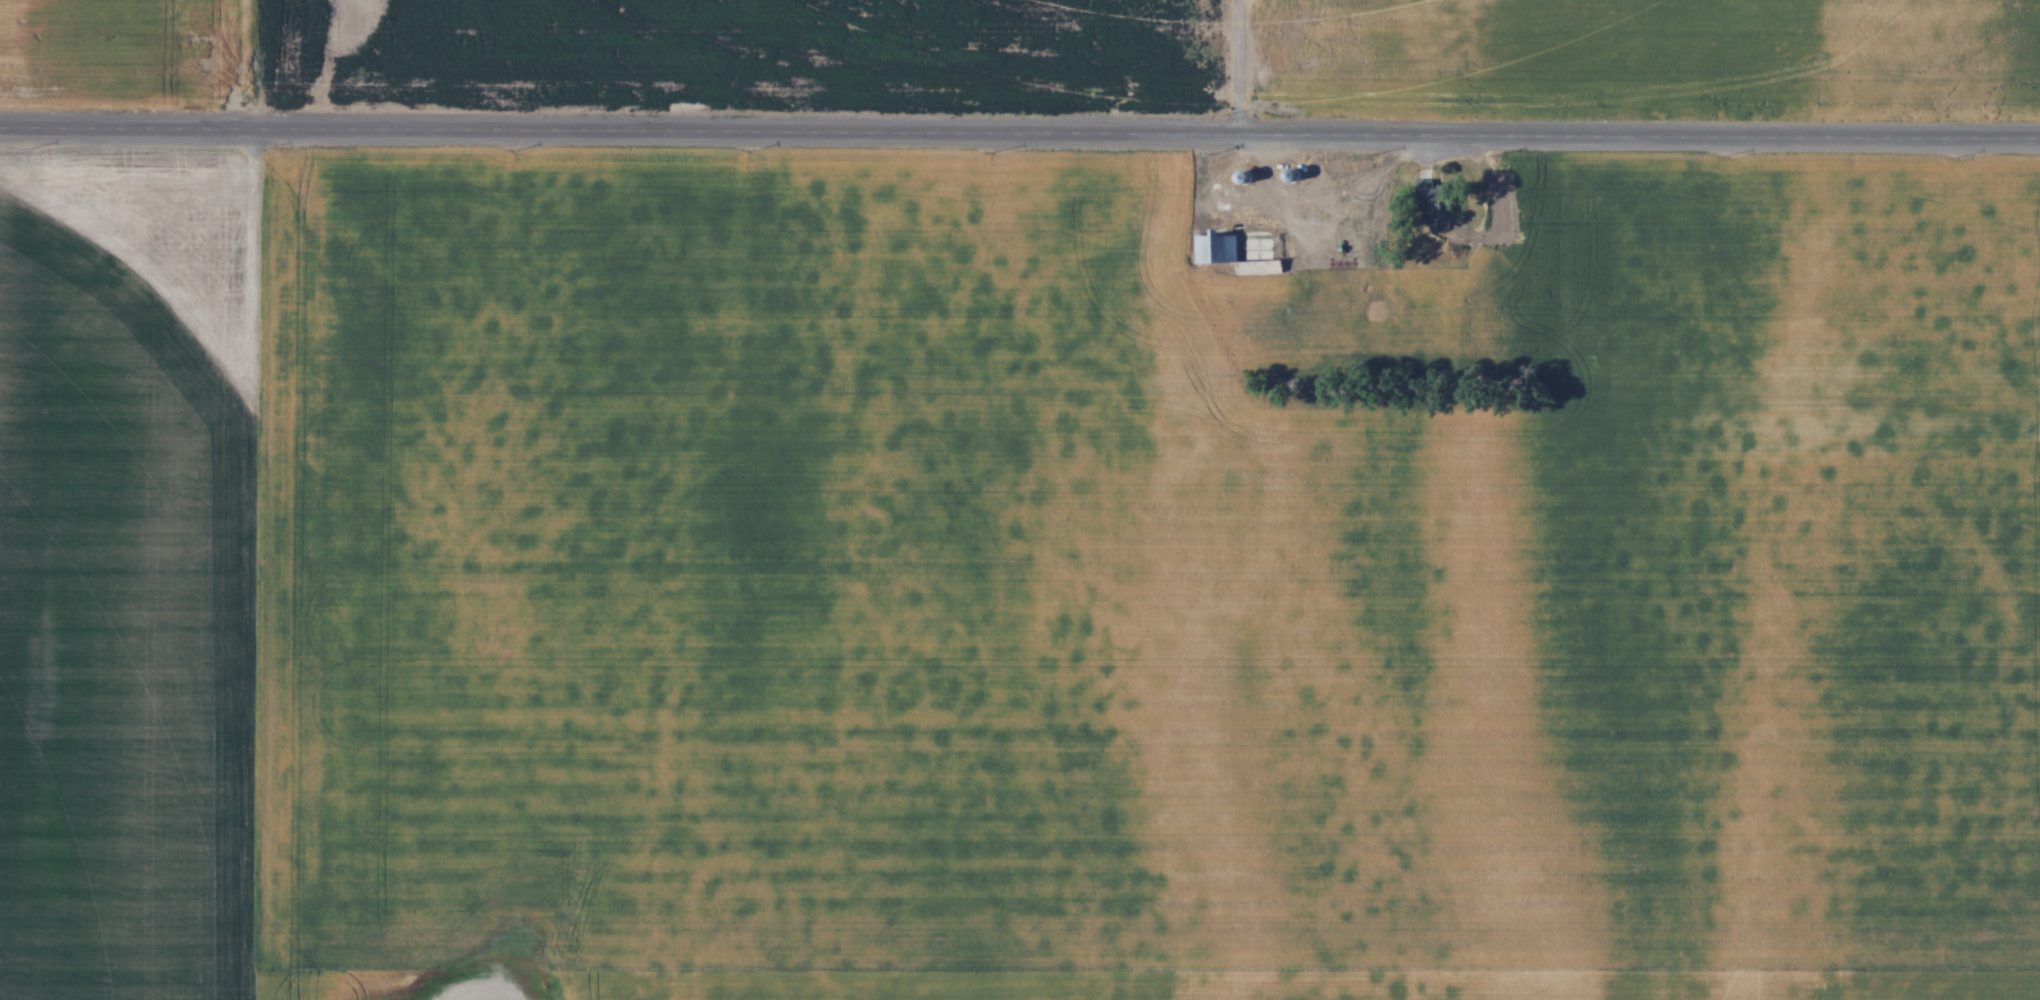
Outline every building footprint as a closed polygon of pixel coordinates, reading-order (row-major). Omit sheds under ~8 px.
[(1239,179),(1250,182),(1253,172),(1242,169),(1239,179)] [(1431,198),(1431,179),(1418,179),(1418,198),(1431,198)] [(1453,188),(1432,188),(1432,224),(1453,224),(1453,188)] [(1198,263),(1241,262),(1240,234),(1227,235),(1227,232),(1198,233),(1198,263)]
